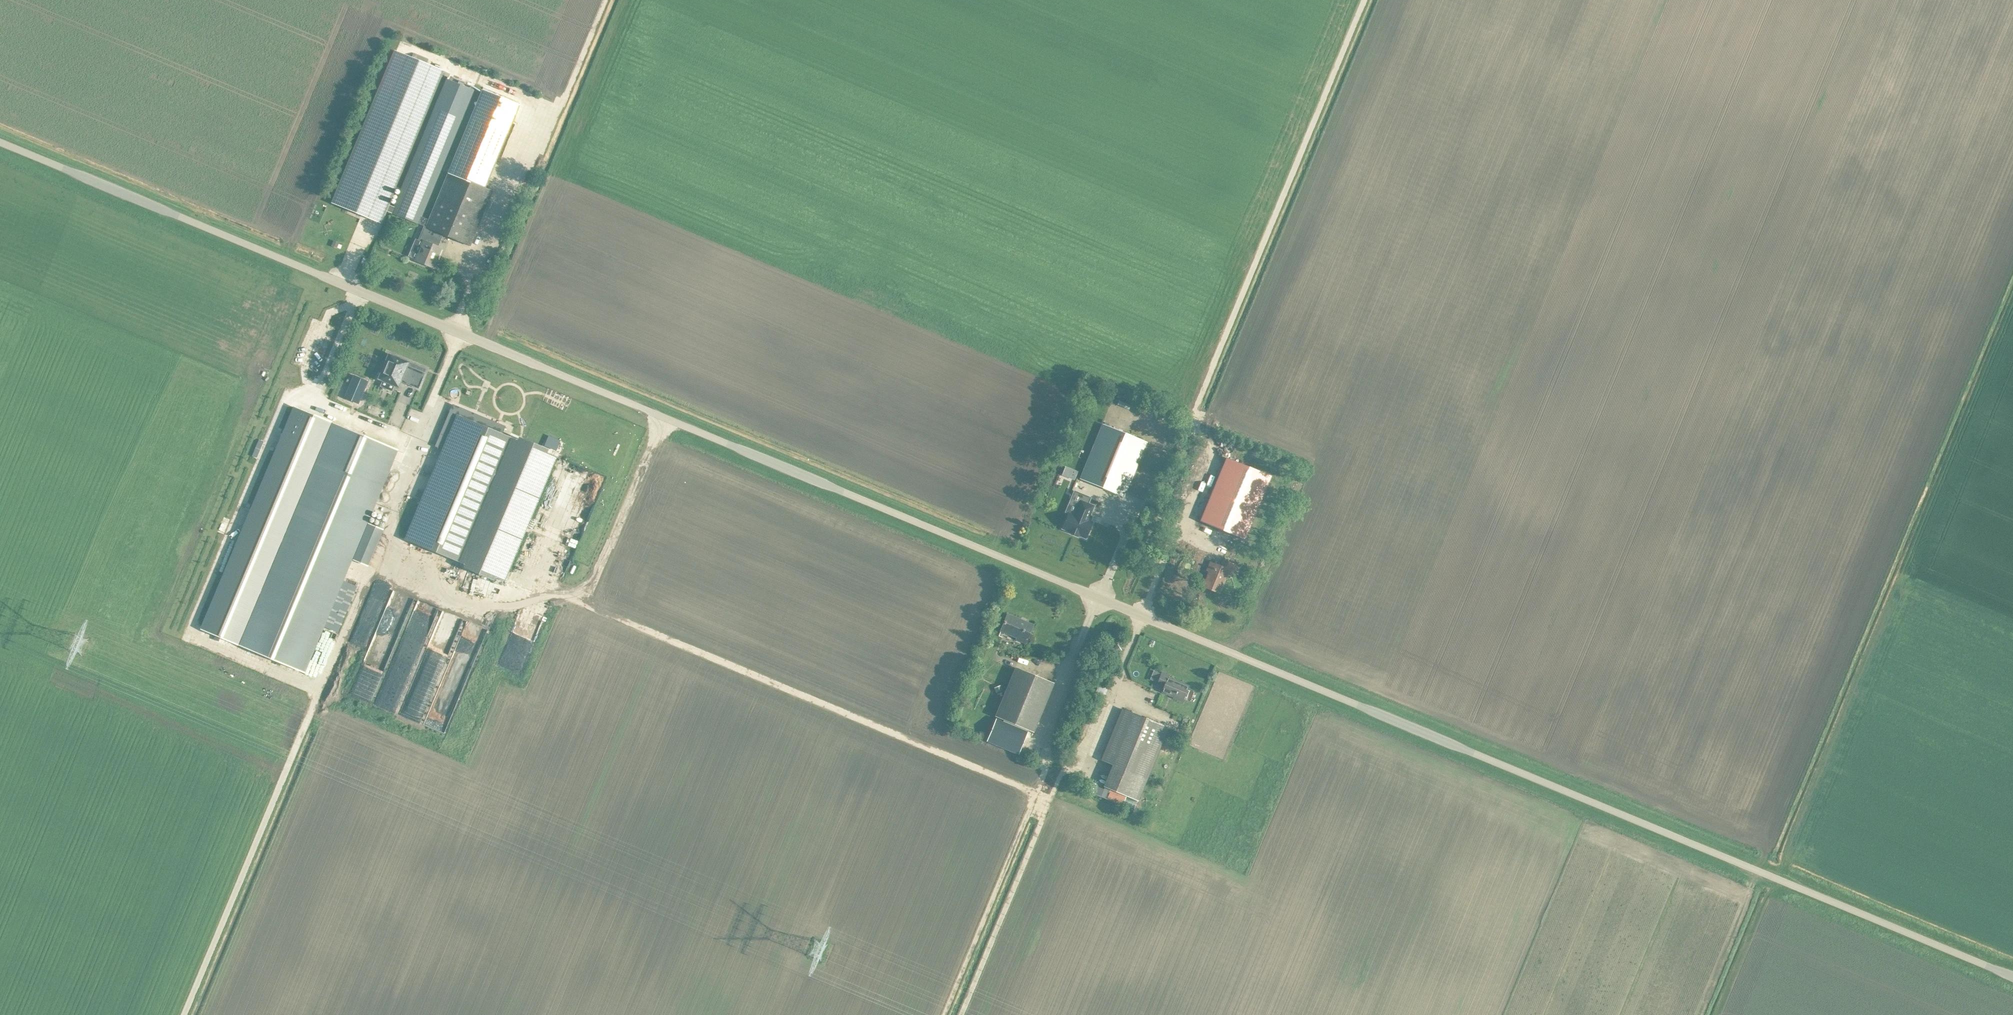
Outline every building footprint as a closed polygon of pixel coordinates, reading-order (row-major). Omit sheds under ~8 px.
[(441,69),(396,51),(333,203),(378,222),(383,209),(386,203),(441,69)] [(473,89),(446,78),(393,206),(386,203),(383,209),(418,223),(425,226),(428,219),(421,216),(473,89)] [(448,172),(485,188),(519,105),(482,90),(448,172)] [(425,227),(433,230),(442,234),(470,245),(492,191),(485,188),(448,172),(428,219),(425,226),(425,227)] [(433,230),(428,242),(427,242),(428,239),(424,237),(415,260),(433,267),(441,248),(437,246),(442,234),(433,230)] [(377,373),(379,374),(377,378),(396,385),(399,377),(408,380),(407,383),(416,387),(422,372),(404,365),(406,361),(387,354),(386,357),(384,356),(377,373)] [(404,539),(462,563),(514,438),(457,414),(404,539)] [(303,671),(350,558),(366,565),(381,529),(365,522),(396,449),(332,423),(239,644),(303,671)] [(1124,496),(1146,442),(1102,424),(1080,478),(1124,496)] [(514,438),(462,563),(502,580),(525,527),(530,529),(534,519),(529,517),(555,455),(514,438)] [(1226,457),(1200,520),(1244,539),(1270,476),(1226,457)] [(1059,497),(1073,502),(1077,493),(1062,487),(1059,497)] [(1069,512),(1068,513),(1062,528),(1069,531),(1069,532),(1078,536),(1079,535),(1085,538),(1092,522),(1088,520),(1094,506),(1087,503),(1080,500),(1074,515),(1069,512)] [(1233,571),(1236,565),(1223,559),(1220,565),(1210,561),(1208,567),(1210,568),(1203,586),(1219,592),(1228,569),(1233,571)] [(474,584),(472,584),(472,576),(464,576),(463,587),(474,587),(474,584)] [(1025,643),(1033,624),(1007,613),(1000,630),(1016,637),(1015,639),(1025,643)] [(1033,731),(1052,684),(1014,669),(995,716),(1033,731)] [(1182,701),(1188,685),(1168,677),(1169,675),(1161,672),(1156,683),(1163,686),(1161,691),(1169,695),(1169,693),(1174,695),(1173,697),(1182,701)] [(1137,800),(1167,727),(1122,709),(1101,759),(1113,764),(1103,786),(1137,800)] [(1017,753),(1027,731),(995,718),(986,740),(1017,753)]
